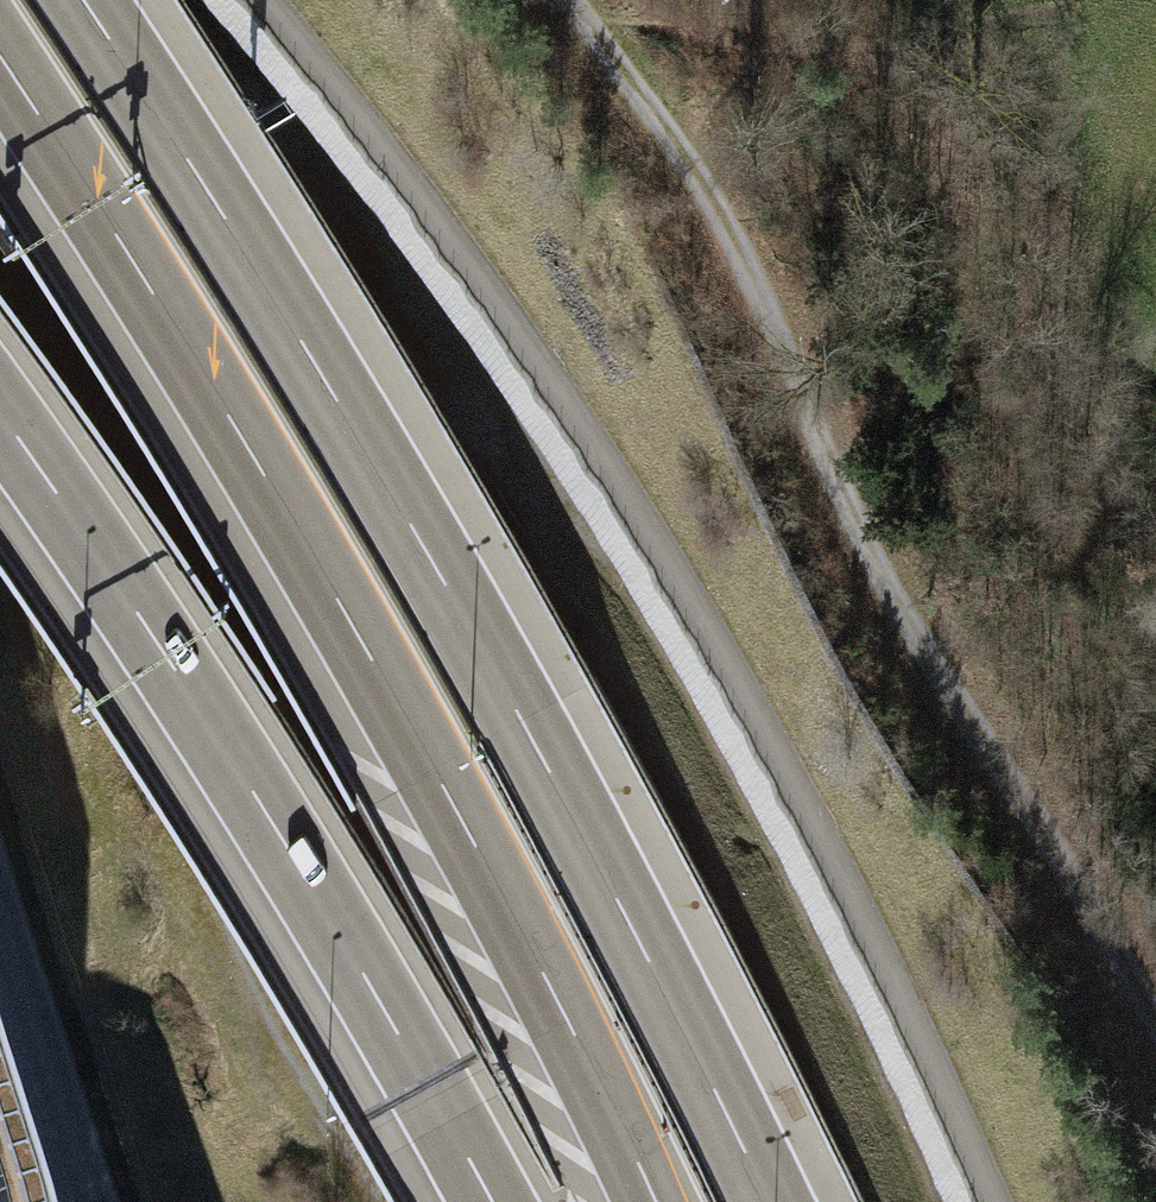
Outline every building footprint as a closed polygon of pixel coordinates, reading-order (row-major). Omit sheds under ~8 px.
[(0,1125),(0,1201),(25,1201),(0,1125)]
